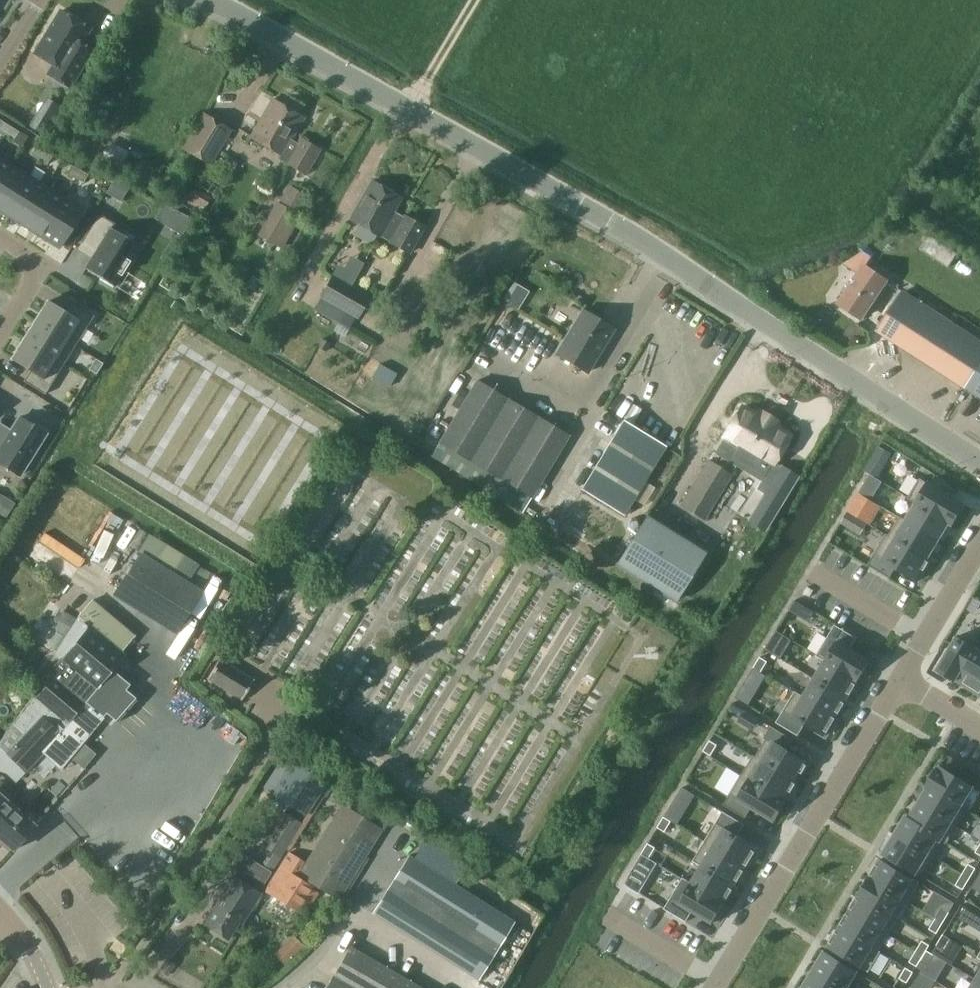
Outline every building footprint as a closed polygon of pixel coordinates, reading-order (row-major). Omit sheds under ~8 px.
[(90,29),(60,11),(35,53),(53,65),(47,74),(70,88),(93,51),(81,44),(90,29)] [(302,139),(299,144),(290,139),(301,120),(269,101),(248,136),(281,155),(279,158),(306,174),(321,149),(302,139)] [(230,131),(202,114),(182,149),(209,166),(230,131)] [(48,127),(36,120),(32,127),(44,134),(48,127)] [(3,121),(0,127),(0,131),(6,135),(11,127),(3,121)] [(67,125),(60,138),(96,158),(104,144),(67,125)] [(19,132),(11,127),(6,135),(14,140),(19,132)] [(44,151),(36,146),(31,154),(39,159),(44,151)] [(52,156),(44,151),(39,159),(47,165),(52,156)] [(12,165),(0,158),(0,184),(12,165)] [(0,184),(0,208),(6,212),(29,176),(12,165),(0,184)] [(80,171),(72,166),(67,174),(75,179),(80,171)] [(88,176),(80,171),(75,179),(83,184),(88,176)] [(46,187),(29,176),(6,212),(5,214),(22,224),(46,187)] [(114,180),(105,194),(119,203),(128,188),(114,180)] [(403,219),(392,213),(400,199),(370,182),(349,221),(379,237),(379,236),(390,242),(389,243),(408,254),(423,228),(404,217),(403,219)] [(63,198),(46,187),(22,224),(40,235),(63,198)] [(295,213),(304,198),(289,189),(280,204),(277,203),(259,233),(281,246),(299,216),(295,213)] [(83,210),(63,198),(40,235),(60,248),(83,210)] [(115,224),(99,214),(81,243),(96,252),(86,268),(115,286),(140,246),(112,228),(115,224)] [(861,317),(886,280),(865,266),(840,303),(861,317)] [(357,315),(368,296),(333,276),(322,295),(357,315)] [(513,282),(503,300),(517,309),(528,290),(513,282)] [(877,325),(924,356),(949,320),(903,289),(877,325)] [(66,314),(47,302),(35,320),(76,346),(94,316),(73,303),(66,314)] [(588,371),(613,328),(583,310),(557,353),(588,371)] [(35,320),(24,339),(64,364),(76,346),(35,320)] [(64,364),(24,339),(12,358),(31,370),(24,381),(45,394),(64,364)] [(103,363),(96,359),(89,369),(97,374),(103,363)] [(972,378),(966,384),(979,393),(979,366),(972,378)] [(532,497),(568,435),(477,380),(440,442),(532,497)] [(730,411),(715,435),(734,447),(729,454),(746,465),(740,476),(745,480),(733,501),(743,507),(768,464),(754,455),(766,433),(730,411)] [(20,417),(12,430),(6,431),(0,428),(0,463),(20,475),(46,434),(20,417)] [(622,420),(582,489),(624,515),(665,446),(622,420)] [(884,441),(877,452),(898,466),(905,455),(884,441)] [(702,522),(737,464),(722,455),(714,468),(704,462),(677,507),(702,522)] [(865,482),(859,492),(866,497),(873,486),(865,482)] [(929,482),(917,502),(949,523),(952,524),(964,504),(942,490),(929,482)] [(856,491),(846,510),(859,517),(870,499),(866,497),(859,492),(856,491)] [(0,509),(0,513),(6,517),(15,503),(8,498),(0,509)] [(917,502),(907,518),(939,539),(949,523),(917,502)] [(648,513),(615,568),(673,603),(707,549),(648,513)] [(907,518),(895,539),(928,558),(939,539),(907,518)] [(369,522),(343,582),(359,588),(365,575),(384,528),(369,522)] [(92,539),(68,526),(48,561),(72,574),(92,539)] [(875,553),(868,564),(890,577),(896,566),(916,578),(921,569),(924,571),(931,560),(928,558),(895,539),(883,558),(875,553)] [(201,592),(141,555),(116,595),(176,632),(201,592)] [(425,604),(432,596),(426,590),(439,575),(431,568),(411,591),(425,604)] [(795,599),(789,610),(809,622),(815,611),(795,599)] [(8,758),(24,772),(42,752),(60,769),(129,693),(110,675),(126,658),(120,653),(134,638),(91,602),(77,618),(89,629),(52,669),(58,674),(40,694),(36,691),(0,739),(0,751),(8,758)] [(319,606),(302,640),(323,650),(340,616),(319,606)] [(62,636),(73,619),(60,610),(48,627),(62,636)] [(837,641),(825,660),(858,679),(863,672),(866,674),(871,664),(869,663),(870,660),(850,648),(857,637),(835,624),(828,636),(837,641)] [(776,630),(769,641),(777,645),(783,635),(776,630)] [(956,638),(937,670),(954,680),(955,679),(974,648),(956,638)] [(955,679),(971,689),(979,674),(979,652),(974,648),(955,679)] [(760,656),(754,667),(761,672),(767,661),(760,656)] [(242,700),(253,679),(220,659),(207,679),(242,700)] [(825,660),(814,678),(848,696),(858,679),(825,660)] [(754,667),(747,678),(755,682),(761,672),(754,667)] [(335,670),(330,694),(342,696),(347,673),(335,670)] [(971,689),(979,694),(979,674),(971,689)] [(814,678),(803,697),(836,716),(848,696),(814,678)] [(783,711),(777,722),(798,735),(805,724),(824,736),(827,731),(829,733),(837,719),(835,718),(836,716),(803,697),(791,716),(783,711)] [(727,699),(721,710),(728,715),(735,704),(727,699)] [(773,741),(762,760),(795,779),(799,773),(802,775),(809,763),(786,749),(793,739),(771,726),(765,737),(773,741)] [(710,740),(703,751),(711,755),(717,745),(710,740)] [(294,760),(272,793),(306,815),(328,781),(294,760)] [(762,760),(751,778),(784,798),(788,791),(791,793),(798,781),(795,779),(762,760)] [(937,770),(927,786),(928,787),(961,807),(973,786),(940,767),(938,771),(937,770)] [(731,793),(724,804),(746,817),(752,806),(774,820),(781,808),(778,807),(782,801),(785,803),(787,800),(784,798),(751,778),(739,798),(731,793)] [(682,787),(665,816),(678,824),(696,795),(682,787)] [(928,787),(919,802),(952,821),(961,807),(928,787)] [(15,806),(0,793),(0,823),(15,806)] [(336,902),(371,846),(388,818),(348,794),(331,821),(306,863),(288,852),(277,869),(263,892),(295,912),(310,890),(312,887),(336,902)] [(919,802),(909,818),(941,840),(952,821),(919,802)] [(0,823),(0,838),(13,850),(36,825),(15,806),(0,823)] [(725,826),(713,846),(746,865),(747,864),(749,865),(757,852),(755,851),(758,846),(738,834),(745,824),(723,811),(717,822),(725,826)] [(300,823),(284,813),(261,849),(270,854),(263,865),(271,870),(300,823)] [(665,816),(658,827),(666,831),(672,821),(665,816)] [(906,816),(895,834),(927,855),(938,837),(906,816)] [(895,834),(884,853),(917,872),(927,855),(895,834)] [(643,839),(637,850),(644,854),(651,844),(643,839)] [(713,846),(702,864),(735,884),(746,865),(713,846)] [(636,850),(619,878),(631,886),(648,858),(636,850)] [(480,977),(514,923),(410,858),(376,911),(480,977)] [(881,858),(869,877),(902,897),(913,878),(881,858)] [(239,924),(242,926),(261,897),(259,896),(273,875),(247,859),(234,879),(232,878),(211,911),(214,913),(205,927),(228,941),(239,924)] [(969,863),(962,874),(970,878),(976,867),(969,863)] [(702,864),(691,883),(724,902),(735,884),(702,864)] [(962,874),(956,884),(963,889),(970,878),(962,874)] [(868,877),(858,893),(859,894),(892,914),(902,897),(869,877),(868,877)] [(672,897),(665,908),(686,921),(693,910),(713,922),(725,903),(724,902),(691,883),(680,902),(672,897)] [(859,894),(849,910),(882,930),(892,914),(859,894)] [(942,907),(936,918),(943,922),(950,912),(942,907)] [(849,910),(839,927),(872,946),(882,930),(849,910)] [(936,918),(929,928),(937,933),(943,922),(936,918)] [(839,927),(828,946),(860,966),(872,946),(839,927)] [(943,934),(937,945),(944,949),(951,938),(943,934)] [(922,940),(916,951),(924,955),(927,949),(930,944),(922,940)] [(348,949),(326,987),(415,987),(348,949)] [(924,955),(921,960),(928,965),(935,954),(927,949),(924,955)] [(813,970),(846,987),(847,987),(857,971),(824,951),(813,970)] [(916,951),(910,961),(917,966),(921,960),(924,955),(916,951)] [(906,967),(900,978),(907,982),(914,972),(906,967)] [(802,987),(846,987),(813,970),(802,987)] [(921,971),(915,982),(922,986),(929,976),(921,971)] [(854,987),(871,987),(874,983),(862,976),(854,987)] [(970,987),(979,987),(979,981),(976,979),(970,987)]
